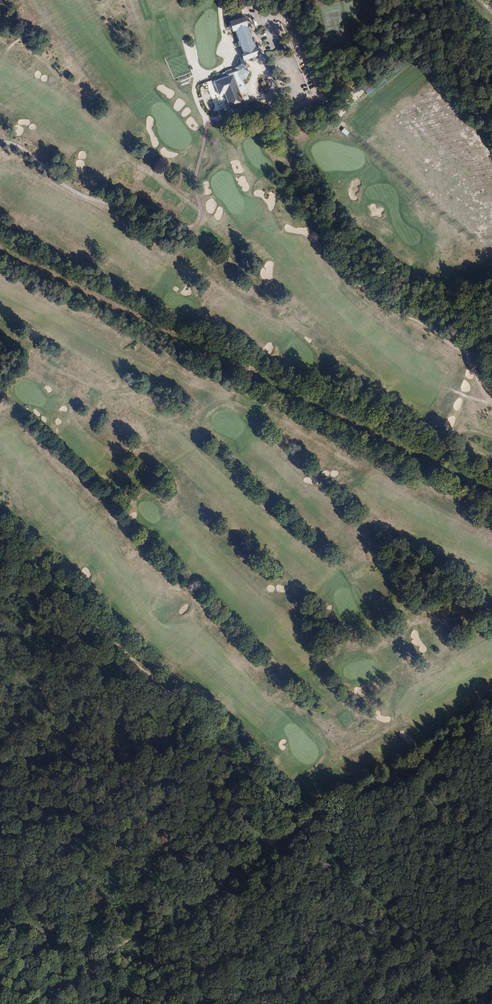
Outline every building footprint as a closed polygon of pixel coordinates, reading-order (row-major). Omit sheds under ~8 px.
[(235,61),(228,71),(229,74),(221,77),(223,82),(208,87),(213,99),(219,97),(225,112),(239,107),(237,102),(243,99),(237,81),(243,79),(240,73),(244,71),(241,63),(254,58),(253,53),(256,52),(251,39),(247,40),(238,16),(232,18),(234,22),(225,25),(228,35),(232,34),(238,51),(234,53),(237,61),(235,61)] [(368,93),(371,88),(363,83),(360,88),(368,93)] [(398,736),(412,745),(416,741),(402,731),(398,736)]
